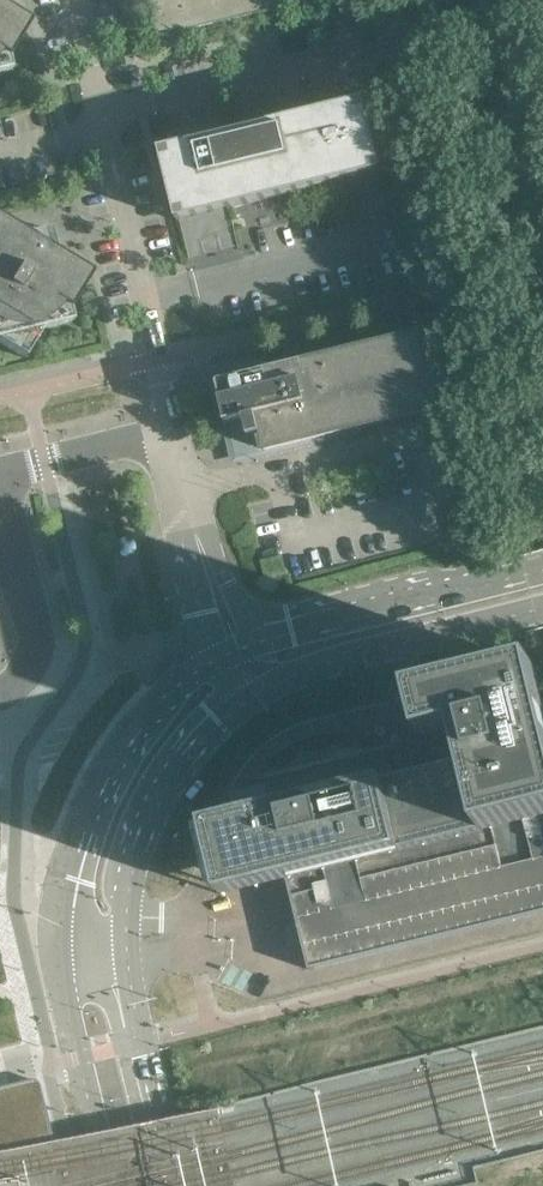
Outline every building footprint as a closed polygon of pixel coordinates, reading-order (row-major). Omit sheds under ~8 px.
[(0,5),(0,73),(10,70),(7,59),(29,22),(0,5)] [(383,171),(365,99),(160,150),(177,221),(383,171)] [(24,357),(42,328),(71,321),(68,310),(90,273),(0,219),(0,343),(24,357)] [(428,371),(420,336),(220,385),(219,384),(218,384),(227,422),(225,422),(226,424),(248,418),(252,436),(245,438),(249,455),(446,406),(437,369),(428,371)] [(534,665),(392,700),(312,719),(308,720),(306,721),(304,721),(304,722),(303,722),(302,722),(300,723),(299,723),(298,724),(296,724),(295,725),(294,725),(293,726),(291,726),(291,727),(288,728),(287,728),(286,729),(285,730),(284,730),(283,731),(281,731),(281,732),(280,732),(279,733),(278,733),(277,734),(276,735),(275,735),(273,737),(272,737),(269,739),(267,741),(266,741),(265,742),(264,743),(261,745),(259,748),(258,749),(257,749),(257,750),(254,753),(252,755),(251,756),(251,757),(250,757),(250,758),(248,760),(247,761),(245,763),(244,764),(244,765),(243,766),(241,769),(239,772),(238,773),(237,775),(235,777),(235,778),(233,781),(233,782),(232,784),(230,786),(230,787),(229,789),(228,791),(226,795),(225,795),(225,796),(224,798),(223,800),(223,801),(222,804),(221,805),(221,806),(223,807),(235,812),(234,817),(233,819),(218,822),(205,826),(206,832),(200,833),(203,847),(214,892),(221,890),(222,897),(287,881),(309,970),(450,935),(542,912),(542,702),(539,685),(534,665)] [(29,1081),(0,1088),(0,1185),(61,1185),(36,1086),(29,1081)]
